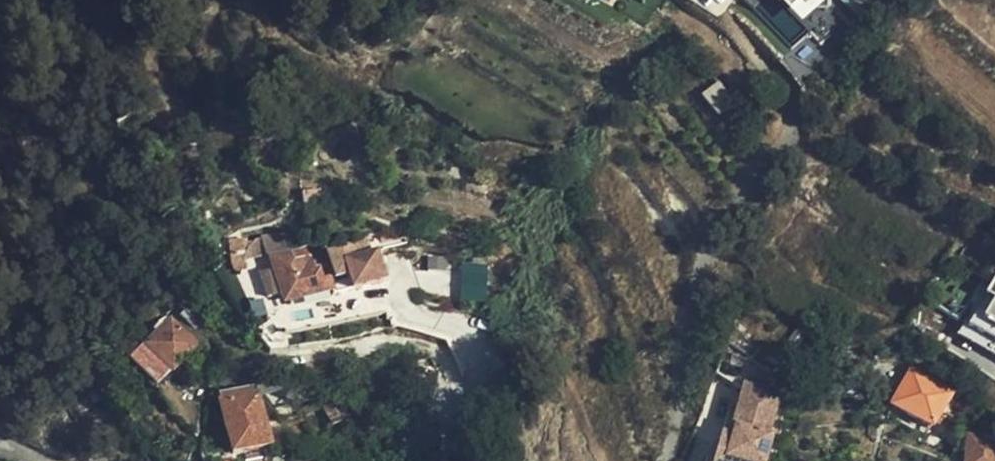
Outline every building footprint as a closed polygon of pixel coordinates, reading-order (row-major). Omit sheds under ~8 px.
[(832,0),(733,0),(763,32),(785,32),(785,44),(832,0)] [(322,255),(323,258),(301,265),(291,269),(288,258),(272,263),(286,307),(330,292),(332,300),(380,284),(370,256),(360,259),(356,244),(322,255)] [(987,267),(980,279),(989,286),(975,312),(971,310),(957,336),(994,357),(994,271),(987,267)] [(201,349),(172,323),(146,350),(173,373),(188,357),(192,360),(201,349)] [(933,428),(951,394),(913,373),(893,407),(933,428)] [(717,460),(769,460),(777,436),(773,436),(787,394),(751,382),(745,403),(738,424),(734,433),(727,430),(717,460)] [(269,448),(255,389),(218,398),(232,457),(269,448)] [(730,421),(727,430),(734,433),(738,424),(730,421)] [(989,445),(990,440),(968,440),(968,446),(970,446),(969,460),(994,460),(994,445),(989,445)]
